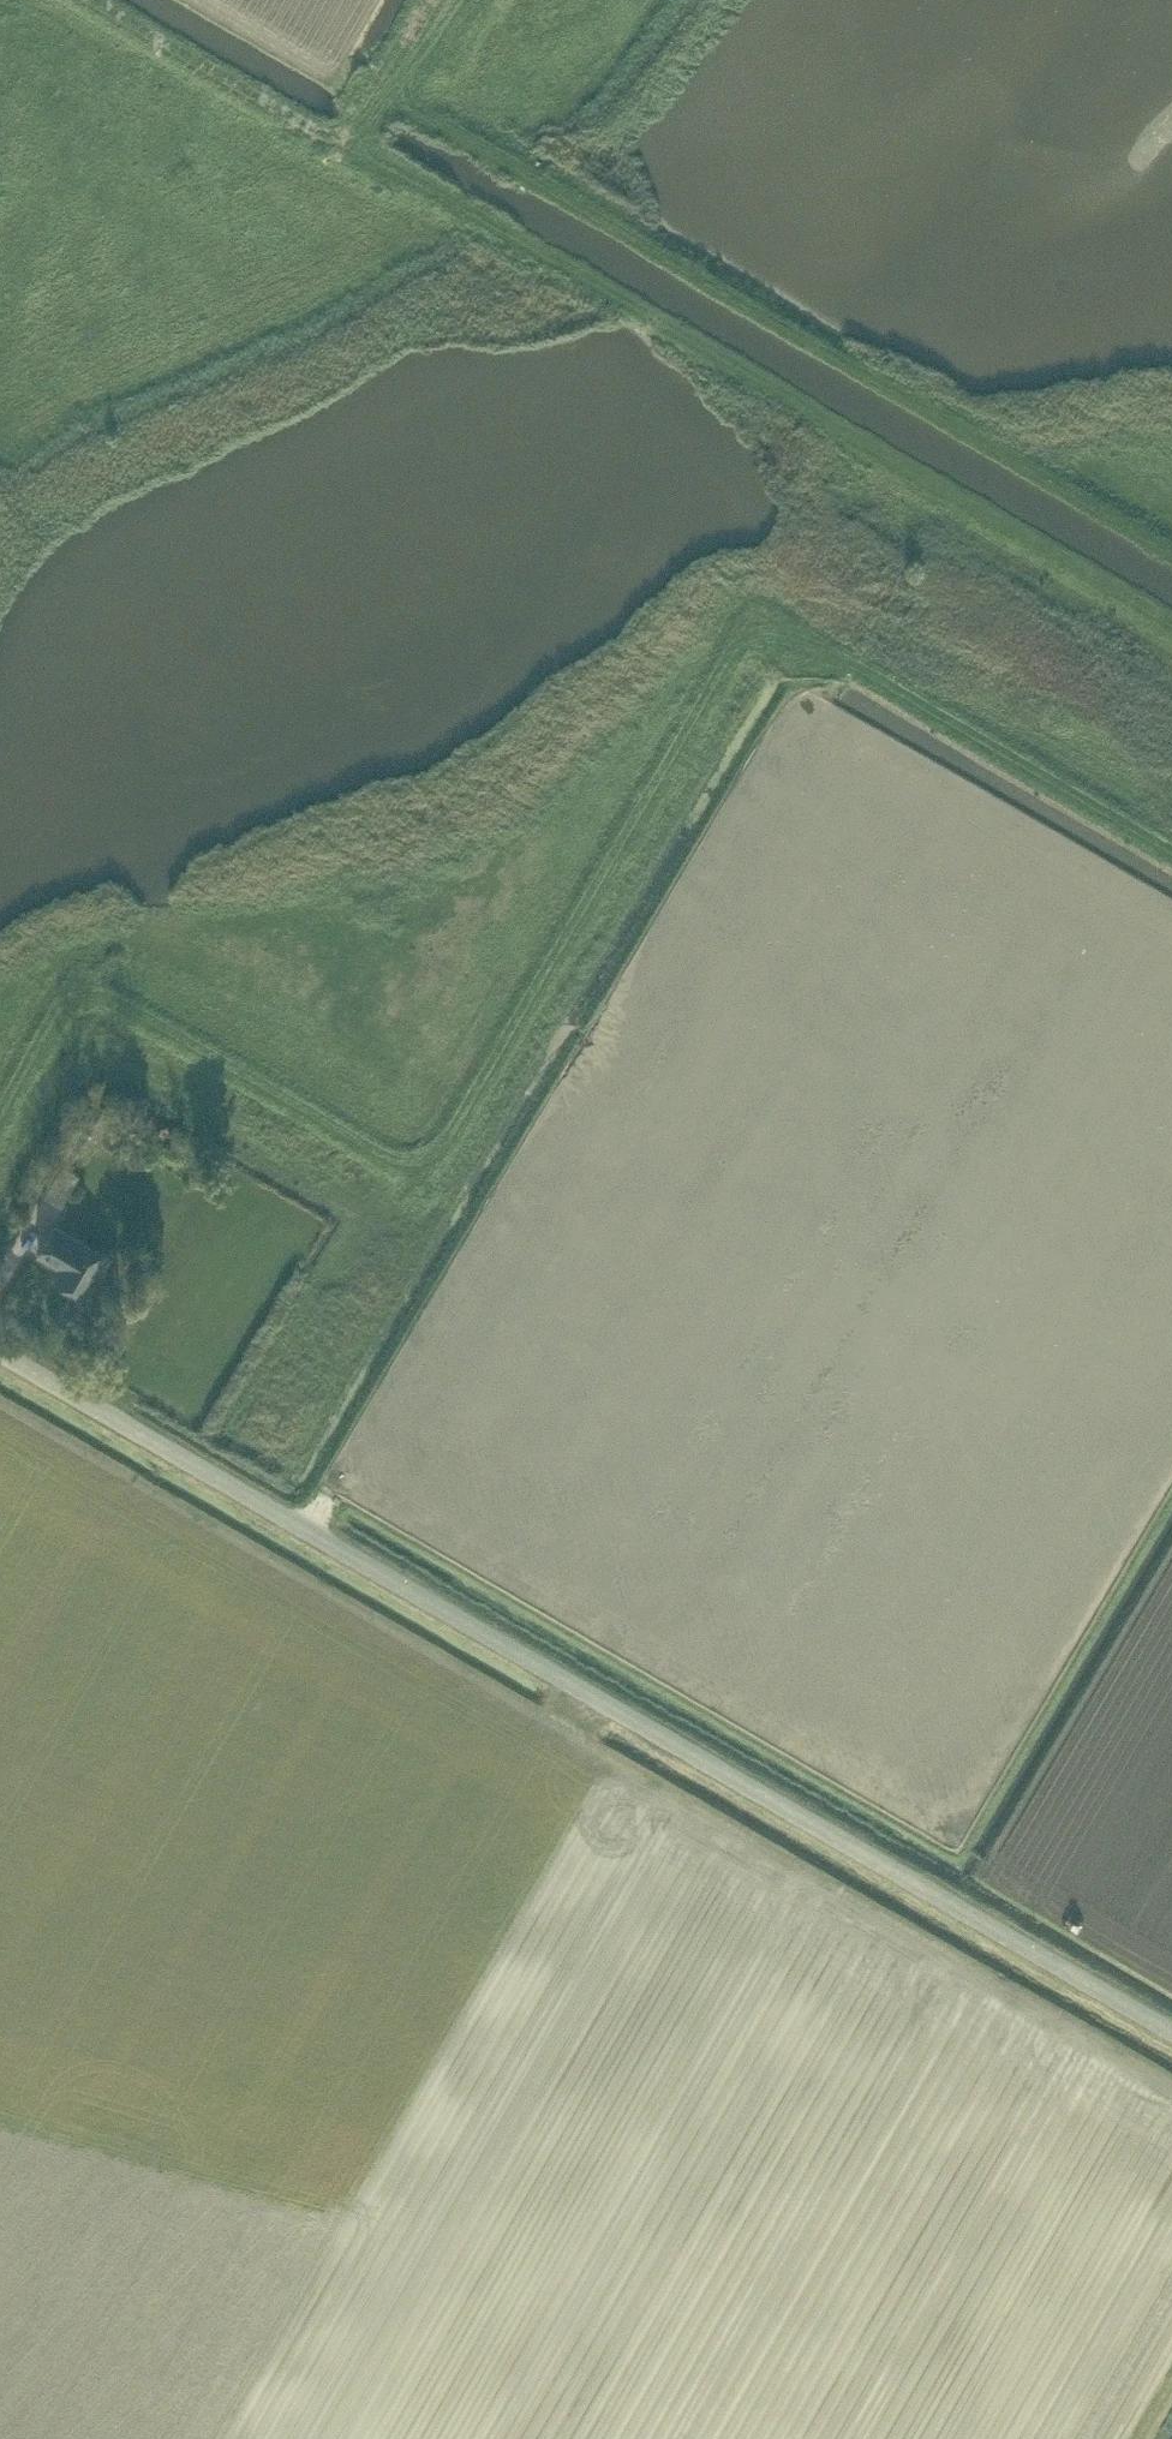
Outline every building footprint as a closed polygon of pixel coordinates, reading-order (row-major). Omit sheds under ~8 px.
[(64,1164),(46,1195),(62,1204),(80,1173),(64,1164)] [(111,1255),(79,1237),(78,1238),(56,1226),(40,1254),(62,1267),(55,1278),(87,1297),(111,1255)]
